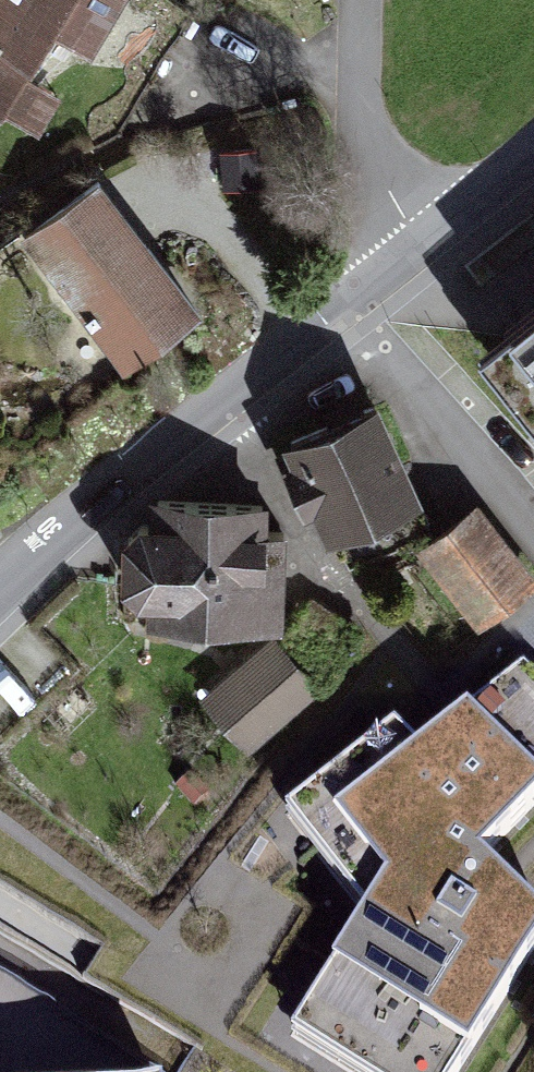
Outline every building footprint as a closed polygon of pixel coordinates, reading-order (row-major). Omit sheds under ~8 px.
[(48,141),(66,109),(24,86),(52,37),(100,63),(135,0),(0,0),(0,114),(48,141)] [(102,183),(20,247),(121,376),(203,312),(102,183)] [(484,360),(533,422),(533,319),(484,360)] [(381,410),(286,450),(325,543),(420,503),(381,410)] [(264,506),(151,504),(151,523),(136,522),(115,537),(116,585),(135,606),(149,606),(149,624),(278,627),(279,538),(263,538),(264,506)] [(414,560),(474,636),(533,589),(533,580),(478,510),(414,560)] [(281,651),(207,709),(251,764),(324,705),(281,651)] [(479,862),(533,805),(533,682),(524,672),(420,754),(394,728),(285,816),(365,916),(479,862)] [(365,916),(291,1034),(351,1071),(457,1071),(533,950),(533,915),(479,862),(365,916)]
